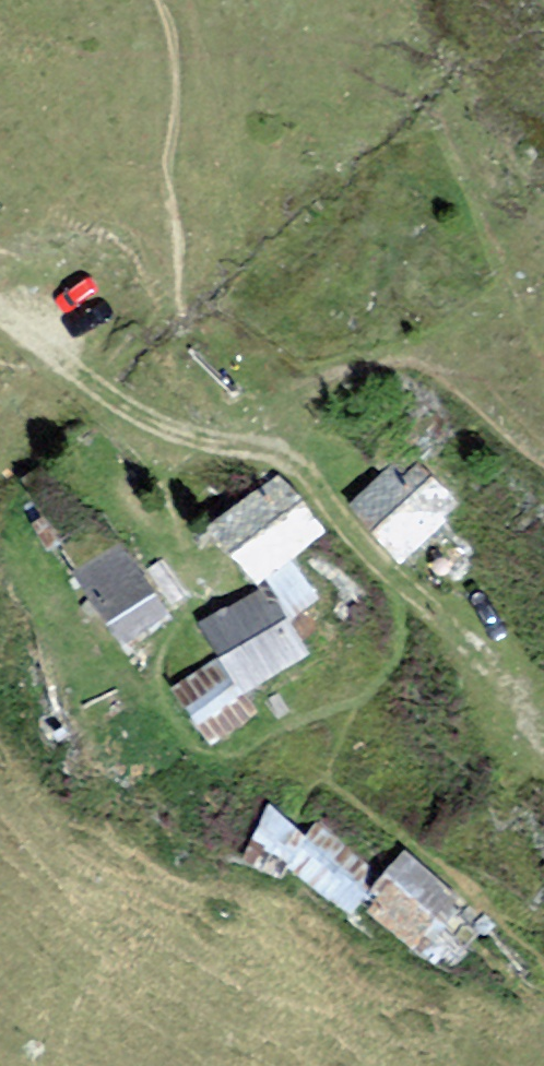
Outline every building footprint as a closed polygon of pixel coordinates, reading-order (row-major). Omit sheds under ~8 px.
[(462,512),(426,476),(403,499),(386,484),(351,518),(399,570),(462,512)] [(214,536),(256,588),(319,537),(276,486),(214,536)] [(168,625),(119,552),(73,583),(123,656),(168,625)] [(294,669),(257,606),(208,635),(245,698),(294,669)] [(248,722),(213,673),(172,702),(206,751),(248,722)] [(369,880),(315,835),(283,873),(337,918),(369,880)] [(481,931),(405,864),(363,910),(439,978),(481,931)]
